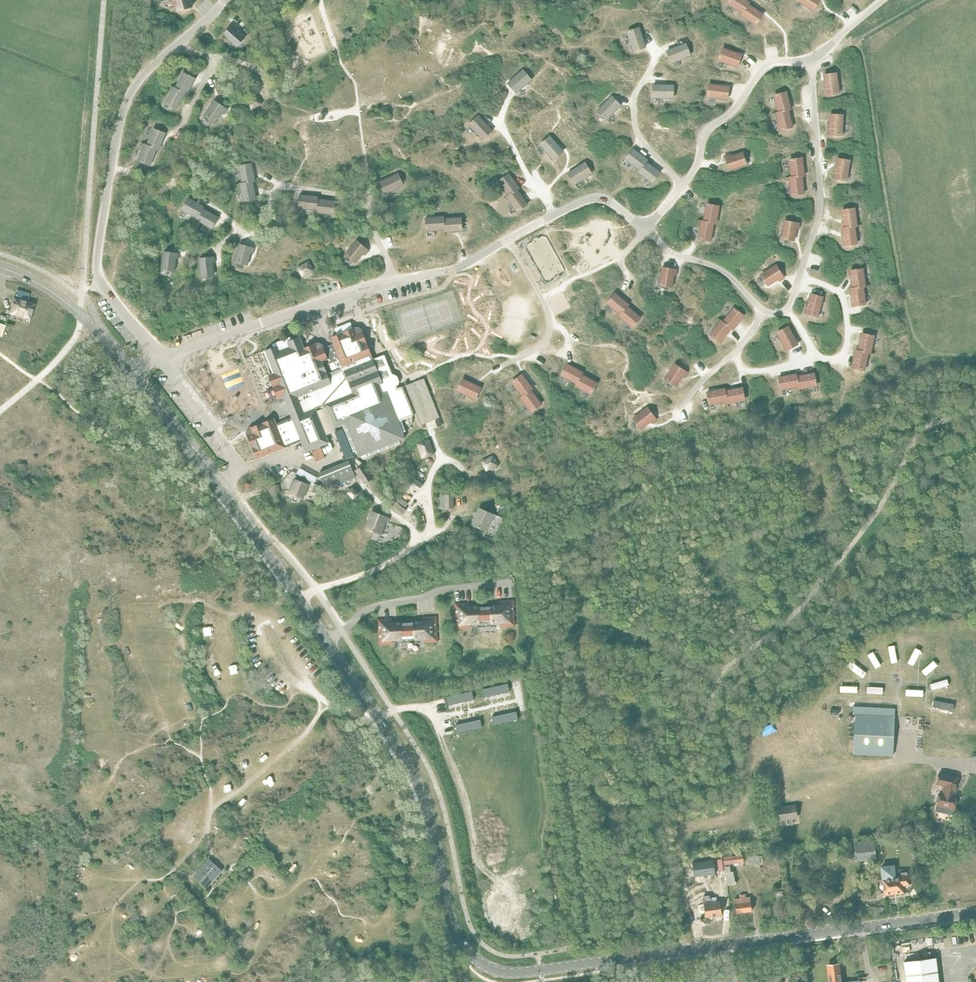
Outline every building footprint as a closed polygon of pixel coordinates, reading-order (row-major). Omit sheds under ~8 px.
[(192,7),(190,0),(173,0),(177,12),(192,7)] [(748,5),(749,2),(746,0),(730,0),(728,4),(742,13),(748,5)] [(796,0),(813,10),(820,0),(796,0)] [(763,14),(748,5),(742,13),(741,15),(756,25),(763,14)] [(233,24),(223,35),(236,47),(245,37),(236,29),(238,27),(233,24)] [(639,28),(627,32),(633,51),(645,47),(639,28)] [(686,43),(667,51),(672,63),(690,55),(686,43)] [(723,48),(718,60),(737,67),(741,55),(723,48)] [(523,70),(508,83),(516,93),(531,80),(523,70)] [(175,88),(185,93),(187,94),(195,78),(183,73),(175,88)] [(836,73),(824,75),(826,95),(839,93),(836,73)] [(251,75),(248,80),(257,85),(260,80),(251,75)] [(708,84),(707,97),(727,99),(728,87),(708,84)] [(653,85),(653,98),(673,98),(673,85),(653,85)] [(185,93),(175,88),(173,87),(165,103),(177,109),(185,93)] [(786,92),(774,95),(778,113),(788,110),(790,109),(786,92)] [(257,97),(247,103),(251,110),(262,103),(257,97)] [(612,97),(597,111),(606,120),(621,106),(612,97)] [(214,101),(205,115),(215,123),(222,113),(224,114),(227,109),(214,101)] [(778,113),(776,113),(780,130),(792,127),(788,110),(778,113)] [(830,114),(829,135),(842,135),(843,115),(830,114)] [(478,116),(469,125),(483,139),(492,131),(478,116)] [(153,129),(147,145),(157,149),(159,150),(165,133),(153,129)] [(550,136),(540,145),(553,160),(563,151),(550,136)] [(157,149),(147,145),(145,144),(138,161),(150,165),(157,149)] [(640,170),(646,162),(647,160),(638,153),(633,149),(626,159),(640,170)] [(730,155),(725,156),(729,171),(746,165),(742,153),(731,157),(730,155)] [(802,158),(789,160),(791,177),(802,176),(804,176),(802,158)] [(837,159),(834,178),(847,180),(850,160),(837,159)] [(660,172),(646,162),(640,170),(638,172),(652,183),(660,172)] [(578,167),(568,173),(575,184),(592,173),(585,163),(578,167)] [(242,183),(253,181),(255,181),(252,164),(239,166),(242,183)] [(398,174),(380,182),(385,194),(403,185),(398,174)] [(508,196),(517,190),(519,188),(509,174),(498,181),(508,196)] [(791,177),(789,178),(791,195),(804,194),(802,176),(791,177)] [(253,181),(242,183),(240,184),(243,201),(256,199),(253,181)] [(517,190),(508,196),(506,197),(517,212),(527,204),(517,190)] [(316,210),(317,199),(318,197),(300,195),(299,208),(316,210)] [(197,218),(202,209),(204,207),(188,198),(182,210),(197,218)] [(317,199),(316,210),(316,212),(333,214),(335,201),(317,199)] [(703,221),(714,223),(716,223),(719,206),(707,204),(703,221)] [(844,227),(855,226),(857,226),(855,208),(842,210),(844,227)] [(202,209),(197,218),(196,220),(212,229),(218,217),(202,209)] [(444,229),(443,219),(443,217),(425,218),(426,231),(444,229)] [(443,219),(444,229),(444,232),(462,230),(461,218),(443,219)] [(714,223),(703,221),(701,221),(698,238),(711,240),(714,223)] [(784,221),(781,238),(794,240),(796,228),(798,229),(799,223),(784,221)] [(855,226),(844,227),(842,228),(844,245),(857,244),(855,226)] [(357,241),(345,254),(355,263),(363,253),(365,255),(368,250),(357,241)] [(240,244),(235,261),(247,265),(250,253),(253,254),(254,248),(240,244)] [(164,252),(161,269),(174,271),(176,259),(178,259),(178,254),(164,252)] [(214,257),(199,259),(201,276),(214,275),(213,263),(215,263),(214,257)] [(308,262),(298,268),(302,276),(313,270),(308,262)] [(776,265),(761,274),(768,285),(778,279),(779,281),(784,278),(776,265)] [(662,267),(659,285),(672,287),(674,275),(676,275),(677,270),(662,267)] [(863,269),(850,271),(852,288),(863,287),(865,286),(863,269)] [(852,288),(850,289),(853,306),(865,304),(863,287),(852,288)] [(7,310),(7,313),(30,319),(35,303),(27,301),(29,294),(17,290),(15,297),(14,297),(9,311),(7,310)] [(620,314),(627,306),(628,304),(615,293),(607,303),(620,314)] [(810,294),(805,313),(818,317),(823,297),(810,294)] [(627,306),(620,314),(619,316),(632,327),(640,318),(627,306)] [(733,308),(723,322),(731,328),(733,330),(744,316),(733,308)] [(731,328),(723,322),(721,320),(710,334),(720,342),(731,328)] [(331,337),(333,343),(322,348),(316,345),(315,344),(304,348),(300,337),(291,341),(290,337),(272,344),(274,347),(265,351),(274,373),(269,375),(280,403),(285,401),(292,417),(276,424),(274,418),(251,428),(251,429),(249,435),(247,435),(257,459),(301,441),(306,452),(329,443),(316,409),(326,405),(335,427),(343,424),(353,452),(357,450),(359,456),(365,454),(367,457),(400,444),(399,441),(405,438),(402,432),(406,431),(401,420),(415,415),(403,386),(398,388),(395,381),(389,379),(382,382),(362,331),(360,332),(355,329),(354,327),(331,337)] [(788,327),(777,333),(786,350),(798,344),(788,327)] [(858,350),(868,353),(871,353),(874,336),(862,333),(859,345),(858,350)] [(864,370),(868,353),(858,350),(856,350),(852,367),(864,370)] [(577,384),(582,375),(583,372),(567,364),(561,376),(577,384)] [(675,364),(665,379),(676,386),(682,376),(684,377),(687,372),(675,364)] [(814,373),(796,376),(798,387),(799,389),(816,386),(814,373)] [(522,396),(531,390),(533,389),(522,374),(512,382),(522,396)] [(796,374),(779,377),(781,390),(798,387),(796,376),(796,374)] [(597,383),(582,375),(577,384),(576,386),(591,394),(597,383)] [(439,417),(424,378),(408,384),(407,381),(404,383),(421,425),(439,417)] [(463,379),(457,390),(475,399),(481,387),(463,379)] [(742,387),(725,391),(727,401),(727,403),(745,400),(742,387)] [(724,389),(707,392),(710,405),(727,401),(725,391),(724,389)] [(541,404),(531,390),(522,396),(520,398),(531,412),(541,404)] [(647,408),(633,418),(641,429),(651,421),(652,423),(656,420),(647,408)] [(342,430),(336,432),(343,449),(349,447),(342,430)] [(429,440),(418,443),(423,458),(434,454),(429,440)] [(492,456),(482,462),(486,470),(497,464),(492,456)] [(349,460),(318,473),(325,490),(356,477),(351,467),(349,460)] [(364,465),(356,470),(364,484),(373,479),(364,465)] [(294,479),(289,493),(303,498),(308,484),(298,481),(299,477),(296,476),(294,479)] [(271,486),(268,487),(270,494),(273,493),(280,492),(278,484),(271,486)] [(314,484),(311,492),(318,494),(321,486),(314,484)] [(353,488),(348,492),(353,498),(358,494),(353,488)] [(453,494),(445,494),(445,508),(453,508),(453,494)] [(479,508),(472,524),(486,530),(491,519),(494,520),(496,515),(479,508)] [(372,512),(366,528),(380,534),(385,522),(388,523),(389,518),(372,512)] [(468,603),(455,604),(456,628),(470,627),(469,623),(501,622),(501,626),(514,625),(513,601),(500,601),(500,606),(468,607),(468,603)] [(391,619),(378,620),(380,644),(392,643),(392,639),(424,638),(424,642),(437,641),(436,617),(423,617),(423,621),(391,623),(391,619)] [(855,714),(852,753),(891,756),(894,717),(855,714)] [(938,772),(935,785),(943,787),(942,793),(939,792),(938,796),(936,806),(954,810),(957,796),(954,796),(959,777),(938,772)] [(795,804),(778,807),(780,821),(797,818),(795,804)] [(874,842),(854,845),(856,856),(875,854),(874,842)] [(851,843),(843,844),(844,857),(852,856),(851,843)] [(742,855),(723,857),(724,865),(744,862),(742,855)] [(762,856),(747,856),(747,864),(763,863),(762,856)] [(209,859),(200,870),(212,881),(222,871),(209,859)] [(714,860),(692,863),(694,863),(695,876),(694,876),(694,877),(715,874),(714,860)] [(243,868),(242,869),(247,873),(251,869),(246,865),(243,868)] [(730,866),(724,867),(727,885),(736,884),(736,881),(735,882),(733,871),(730,872),(730,866)] [(883,880),(882,880),(884,895),(903,892),(902,886),(909,885),(908,875),(907,875),(907,872),(900,873),(901,877),(894,878),(893,866),(881,868),(883,880)] [(703,899),(705,917),(722,914),(720,902),(717,902),(716,897),(711,898),(710,898),(710,895),(703,896),(703,899)] [(740,899),(734,899),(736,913),(751,911),(750,898),(746,898),(746,895),(739,896),(740,899)] [(904,961),(907,981),(939,981),(936,957),(904,961)] [(843,981),(842,971),(839,972),(838,964),(828,965),(830,981),(844,981),(843,981)]
